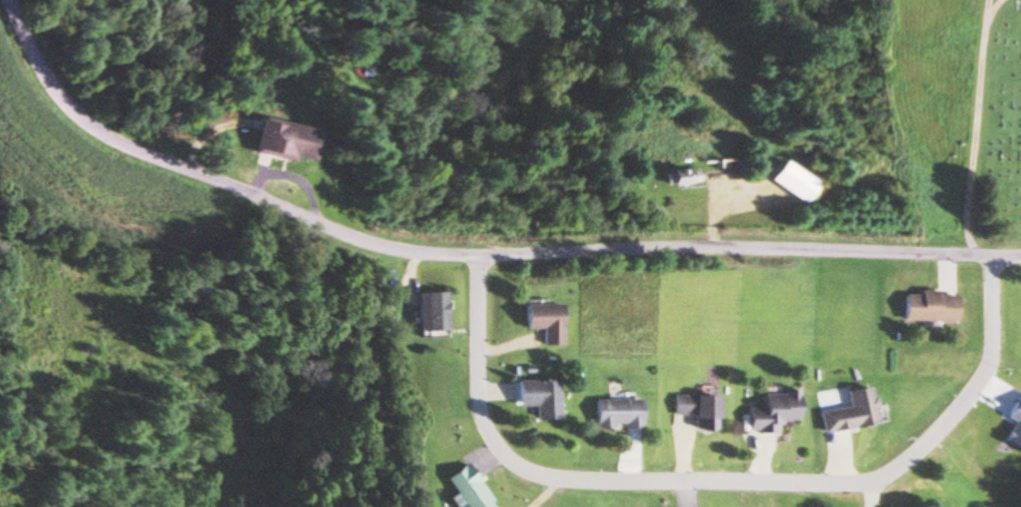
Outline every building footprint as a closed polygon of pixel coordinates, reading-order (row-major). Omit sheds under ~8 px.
[(249,151),(307,162),(314,128),(255,117),(249,151)] [(663,184),(696,184),(696,170),(663,170),(663,184)] [(416,292),(416,330),(444,330),(444,292),(416,292)] [(899,292),(899,321),(951,321),(952,293),(899,292)] [(558,304),(522,305),(522,329),(541,328),(541,346),(559,345),(558,304)] [(512,406),(531,406),(531,419),(555,419),(555,380),(512,380),(512,406)] [(872,425),(867,387),(843,390),(845,408),(817,411),(820,431),(872,425)] [(772,433),(772,422),(793,422),(794,390),(779,390),(779,394),(760,394),(760,409),(744,408),(744,432),(772,433)] [(712,395),(669,395),(669,415),(689,415),(689,430),(712,430),(712,395)] [(635,427),(635,399),(590,399),(590,427),(635,427)] [(453,506),(483,506),(459,462),(433,476),(442,493),(435,496),(441,506),(445,506),(451,503),(453,506)]
